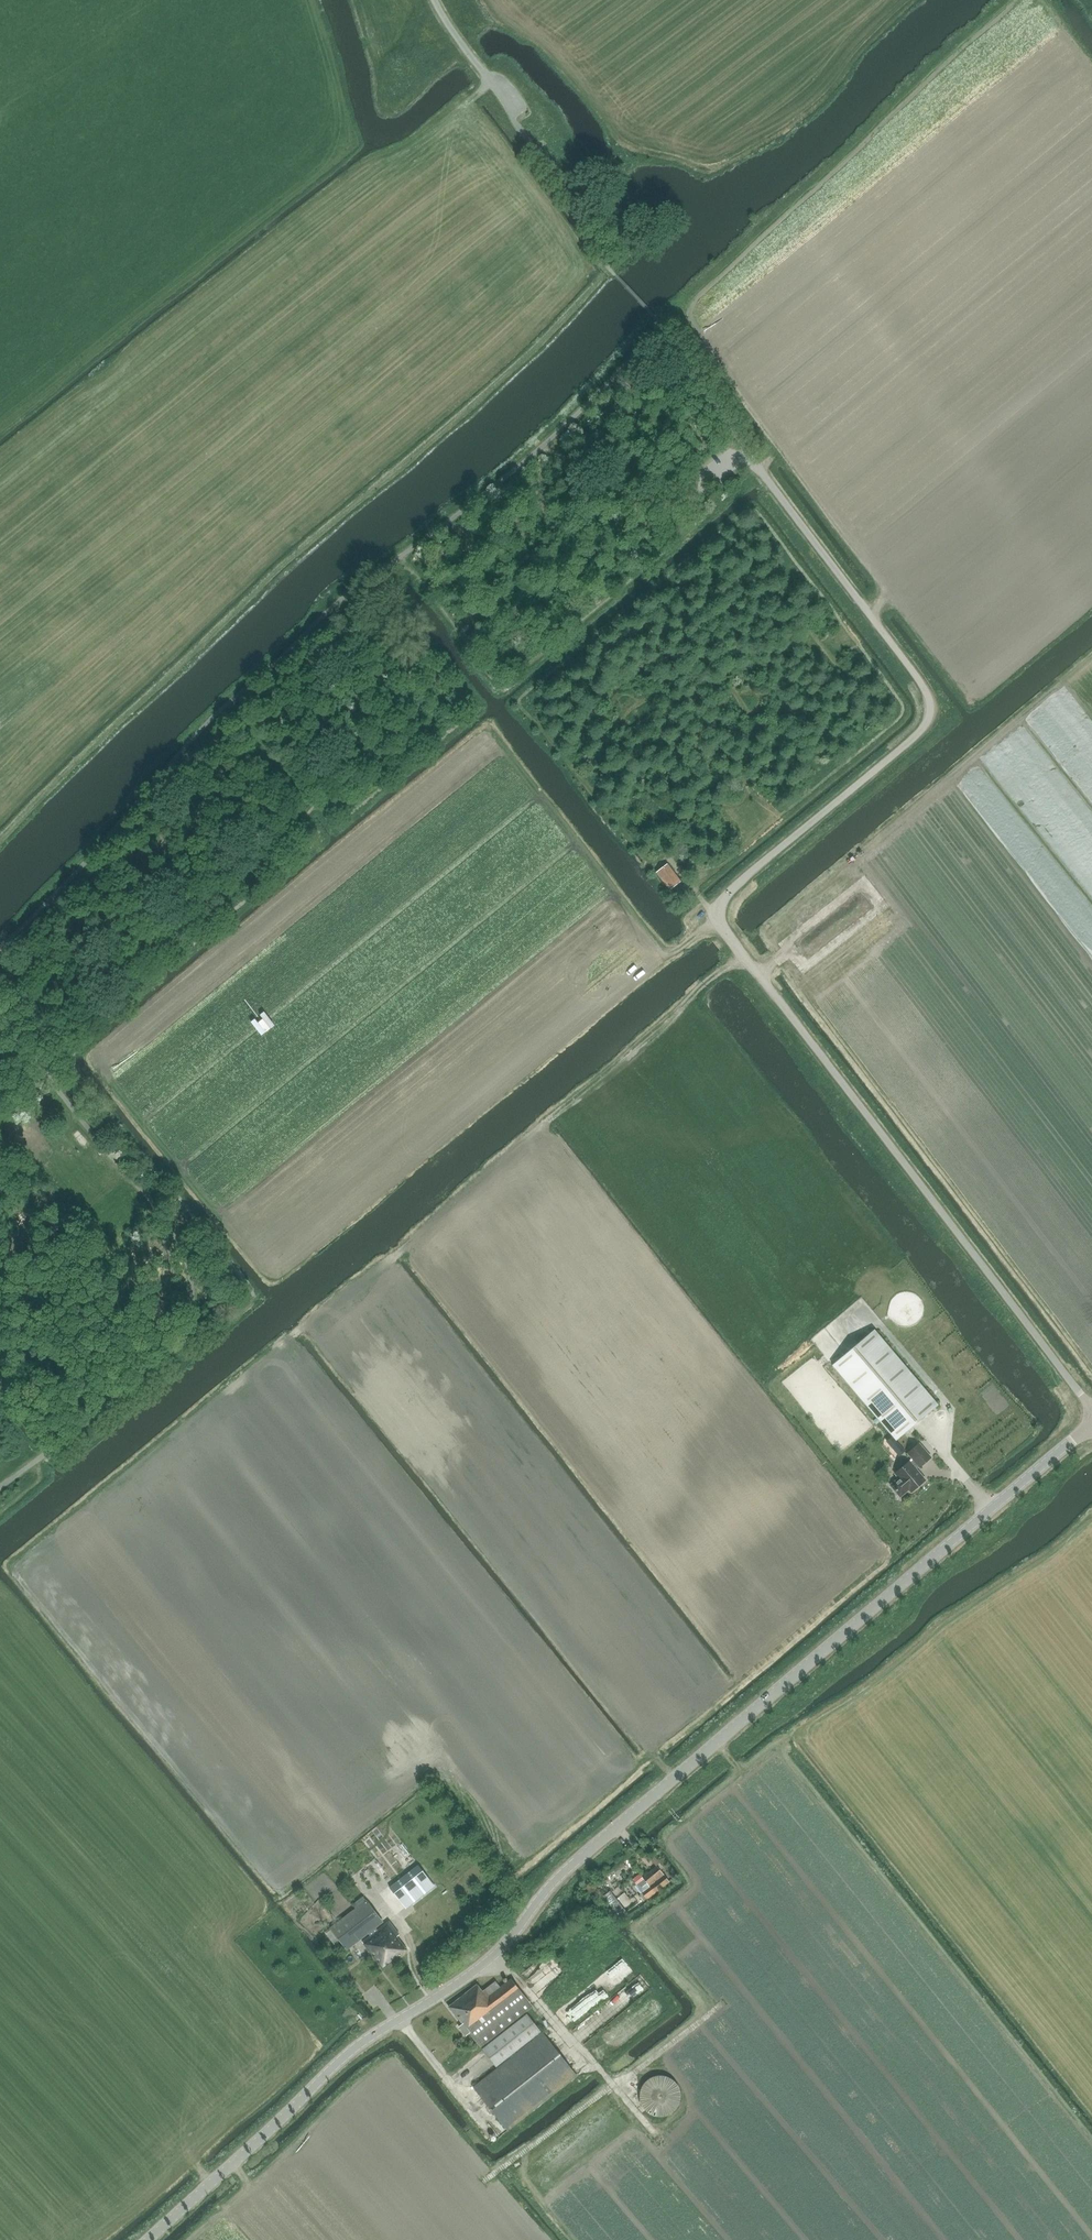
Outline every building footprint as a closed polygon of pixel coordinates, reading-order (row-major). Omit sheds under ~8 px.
[(521,113),(527,108),(523,103),(517,108),(521,113)] [(656,873),(670,890),(680,882),(666,864),(656,873)] [(874,1330),(832,1365),(896,1441),(938,1405),(874,1330)] [(813,1337),(816,1344),(825,1340),(822,1333),(813,1337)] [(924,1480),(914,1467),(917,1464),(919,1467),(930,1458),(919,1444),(908,1453),(914,1460),(910,1463),(909,1462),(896,1473),(900,1478),(891,1485),(900,1496),(909,1489),(911,1492),(924,1480)] [(418,1865),(389,1887),(398,1898),(415,1884),(422,1893),(433,1884),(418,1865)] [(643,1877),(644,1878),(635,1885),(641,1894),(639,1896),(643,1902),(655,1892),(669,1881),(657,1866),(643,1877)] [(347,1950),(378,1925),(383,1922),(366,1900),(330,1928),(347,1950)] [(385,1924),(374,1932),(395,1959),(400,1955),(399,1953),(406,1948),(397,1937),(400,1934),(389,1921),(385,1924)] [(383,1968),(395,1959),(374,1932),(362,1942),(383,1968)] [(621,1958),(613,1963),(617,1969),(625,1964),(621,1958)] [(521,1974),(535,1963),(532,1959),(518,1970),(521,1974)] [(449,2006),(463,2024),(459,2027),(467,2036),(470,2033),(481,2047),(533,2006),(511,1978),(500,1987),(496,1981),(483,1991),(477,1984),(449,2006)] [(527,2014),(482,2049),(497,2067),(541,2032),(527,2014)] [(508,2130),(577,2076),(543,2032),(473,2087),(508,2130)] [(646,2081),(641,2087),(639,2092),(639,2095),(639,2100),(641,2105),(644,2109),(646,2112),(650,2115),(654,2117),(659,2117),(665,2117),(669,2115),(673,2112),(675,2110),(678,2106),(680,2102),(681,2098),(681,2095),(680,2090),(678,2087),(675,2082),(671,2079),(667,2077),(662,2076),(656,2076),(651,2078),(646,2081)]
